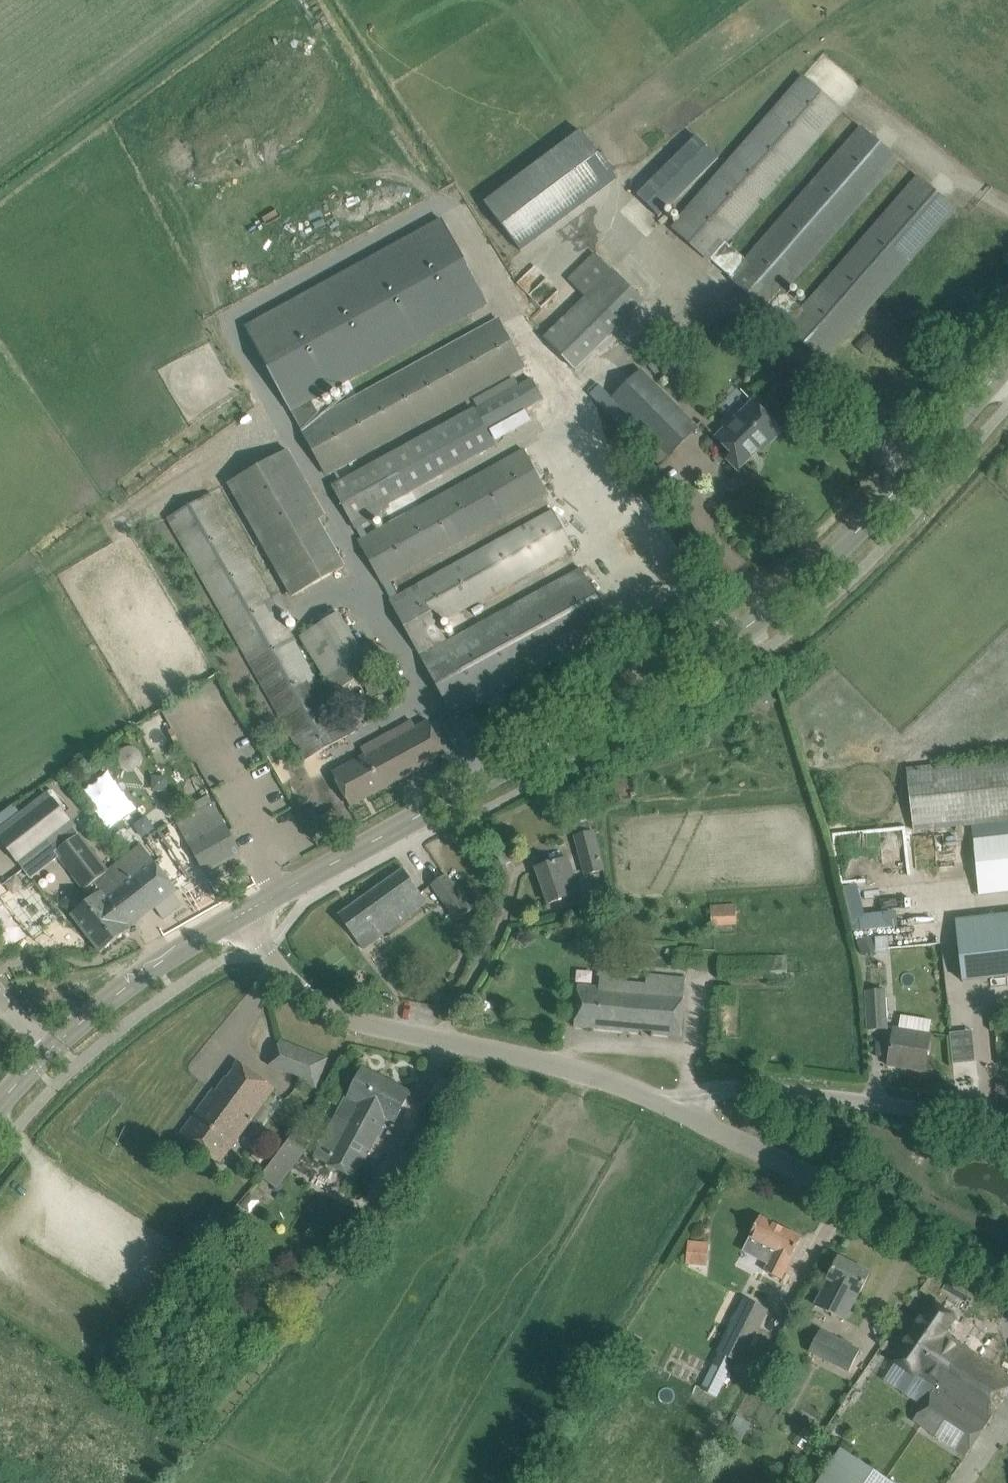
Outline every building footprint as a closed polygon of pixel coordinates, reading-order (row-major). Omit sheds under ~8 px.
[(728,277),(768,312),(770,310),(786,324),(784,326),(809,347),(825,360),(956,209),(916,175),(802,306),(786,292),(901,160),(860,125),(745,257),(730,243),(844,111),(803,75),(670,227),(712,263),(714,261),(730,275),(728,277)] [(618,179),(581,130),(484,202),(521,252),(618,179)] [(636,194),(659,217),(720,158),(697,135),(636,194)] [(489,304),(442,220),(246,327),(292,411),(489,304)] [(596,253),(567,281),(582,297),(543,335),(576,370),(645,304),(596,253)] [(326,476),(526,367),(499,318),(317,417),(299,427),(326,476)] [(659,465),(667,457),(669,459),(700,427),(641,369),(618,390),(605,377),(588,394),(659,465)] [(528,372),(473,402),(476,408),(333,487),(356,530),(370,522),(369,520),(391,508),(389,505),(496,446),(488,430),(543,400),(528,372)] [(783,431),(752,400),(715,436),(733,454),(728,459),(738,470),(761,448),(763,450),(783,431)] [(319,519),(326,515),(288,448),(227,483),(291,597),(346,566),(319,519)] [(523,448),(358,539),(383,586),(549,494),(523,448)] [(211,493),(167,518),(305,760),(349,735),(211,493)] [(392,600),(455,716),(614,629),(604,611),(582,567),(445,640),(436,623),(575,552),(554,511),(392,600)] [(346,622),(353,619),(346,607),(299,636),(333,692),(385,660),(373,640),(361,647),(346,622)] [(381,734),(383,738),(368,745),(371,753),(333,774),(351,806),(446,755),(428,721),(416,728),(410,718),(381,734)] [(907,767),(913,826),(914,831),(1007,821),(1007,756),(907,767)] [(109,771),(81,792),(110,828),(137,807),(109,771)] [(0,832),(0,836),(29,873),(55,853),(54,851),(79,833),(48,794),(22,814),(1,831),(0,832)] [(179,824),(207,874),(242,854),(232,837),(214,804),(179,824)] [(601,883),(609,881),(596,832),(577,837),(587,874),(597,871),(601,883)] [(79,833),(54,851),(55,853),(85,890),(94,883),(101,892),(72,914),(101,952),(131,929),(130,927),(177,891),(165,875),(142,845),(108,871),(79,833)] [(974,838),(979,895),(1007,892),(1007,834),(974,838)] [(568,857),(537,868),(549,903),(580,893),(575,877),(568,857)] [(372,891),(339,915),(345,923),(356,939),(375,926),(382,935),(396,925),(428,903),(404,869),(372,891)] [(471,910),(447,876),(433,886),(457,920),(471,910)] [(895,911),(862,913),(859,883),(845,884),(849,930),(896,926),(895,911)] [(182,921),(209,907),(204,897),(177,911),(182,921)] [(713,925),(738,925),(738,907),(713,907),(713,925)] [(1007,976),(1007,914),(956,920),(963,981),(1007,976)] [(889,951),(888,933),(857,935),(858,953),(889,951)] [(653,1034),(681,1036),(683,1017),(685,995),(687,978),(647,974),(646,984),(627,982),(628,972),(601,970),(600,987),(599,987),(579,985),(575,1027),(640,1033),(640,1030),(653,1031),(653,1034)] [(885,989),(865,990),(868,1030),(888,1029),(885,989)] [(925,1071),(927,1061),(933,1019),(903,1014),(900,1030),(894,1029),(888,1065),(925,1071)] [(951,1062),(974,1061),(973,1030),(951,1030),(951,1062)] [(317,1086),(328,1058),(280,1040),(269,1068),(317,1086)] [(217,1091),(214,1088),(180,1135),(220,1165),(275,1088),(239,1061),(217,1091)] [(364,1069),(355,1087),(349,1097),(348,1096),(316,1158),(356,1178),(387,1116),(396,1121),(410,1092),(364,1069)] [(261,1176),(275,1186),(307,1142),(293,1132),(261,1176)] [(385,1187),(403,1197),(422,1162),(404,1152),(385,1187)] [(750,1237),(743,1251),(769,1264),(765,1271),(781,1279),(793,1256),(802,1238),(760,1217),(756,1226),(751,1234),(750,1237)] [(708,1266),(709,1242),(689,1241),(687,1265),(708,1266)] [(840,1257),(815,1306),(844,1320),(857,1294),(859,1295),(871,1273),(840,1257)] [(717,1352),(741,1364),(768,1309),(745,1297),(717,1352)] [(936,1387),(913,1420),(966,1456),(1007,1394),(1007,1375),(945,1333),(956,1317),(933,1302),(893,1360),(936,1387)] [(849,1372),(861,1349),(821,1328),(809,1352),(849,1372)] [(717,1396),(729,1372),(717,1366),(705,1390),(717,1396)] [(726,1437),(739,1445),(751,1424),(738,1417),(726,1437)] [(842,1448),(818,1482),(894,1482),(842,1448)]
